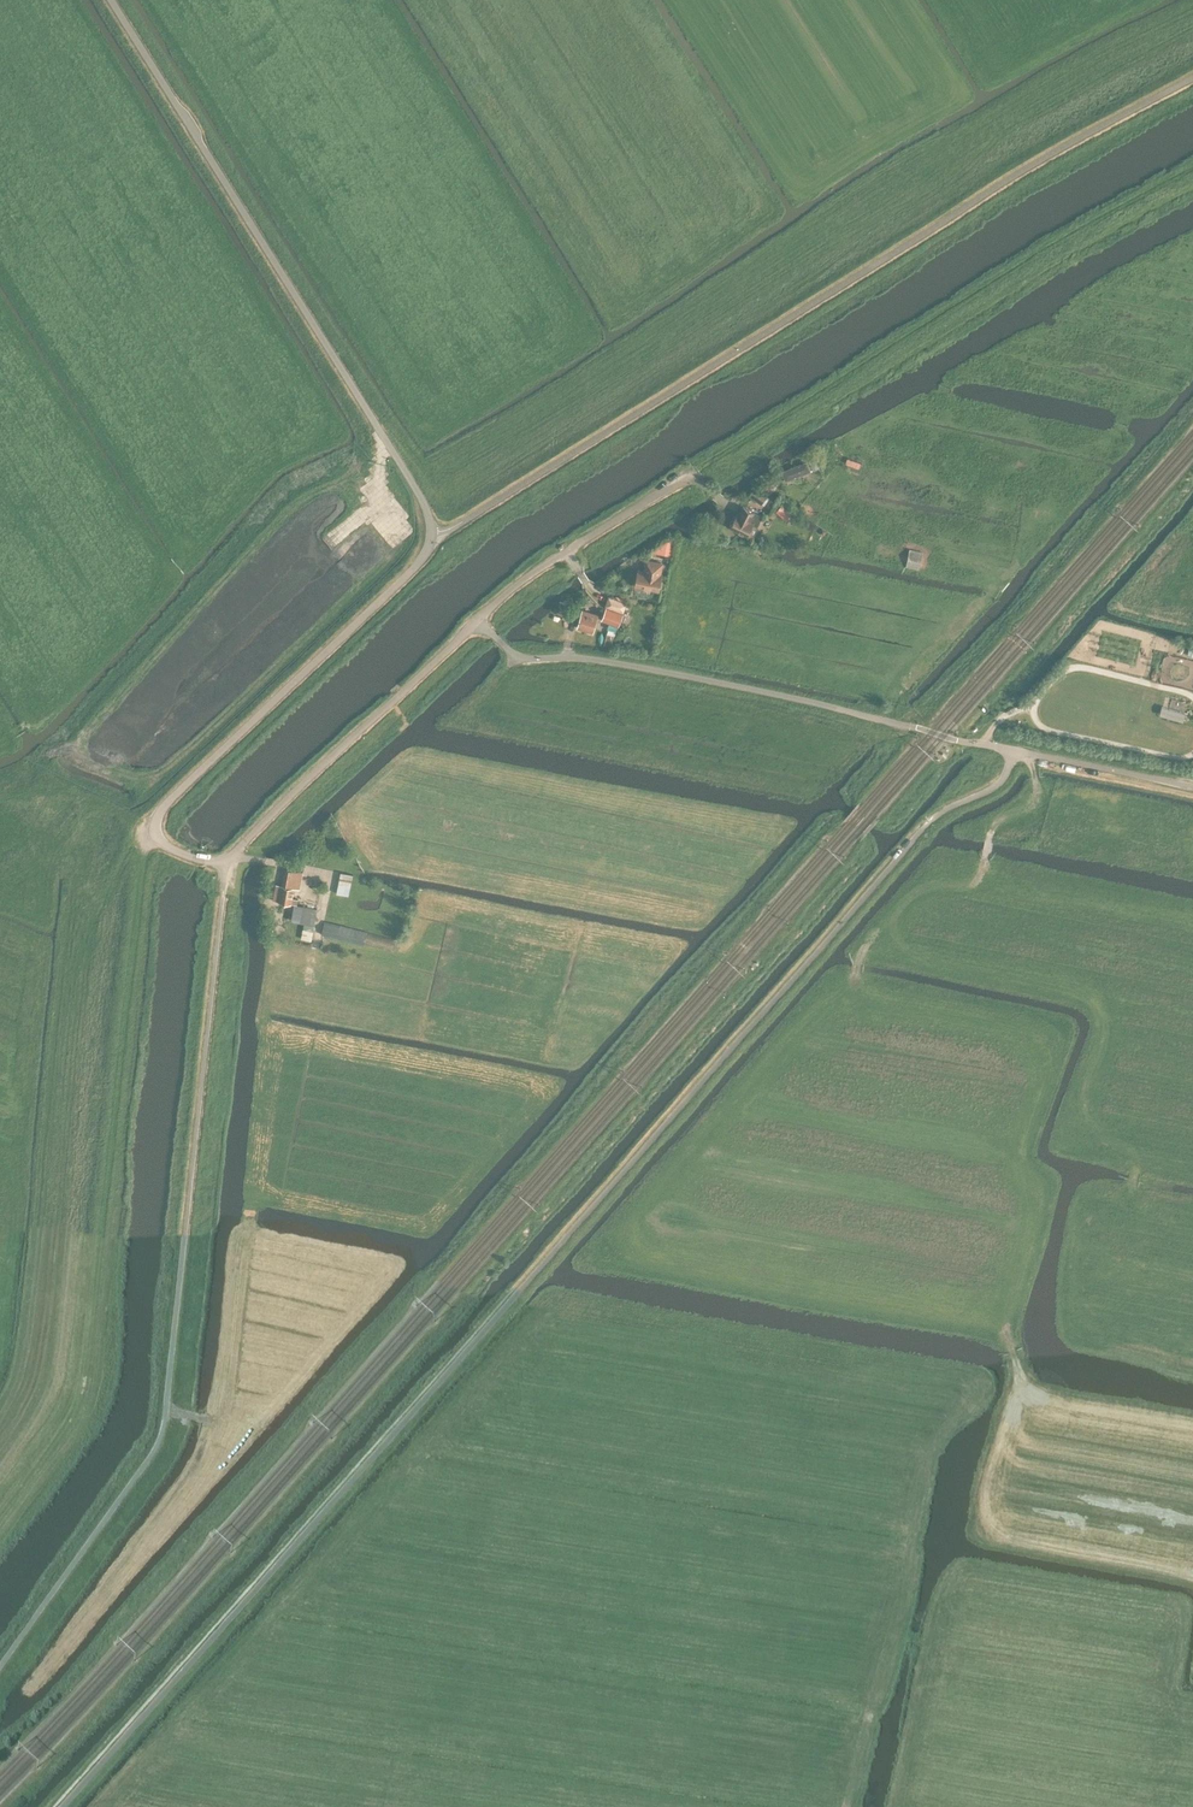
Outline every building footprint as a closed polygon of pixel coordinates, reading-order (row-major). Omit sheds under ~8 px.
[(849,457),(847,461),(860,466),(862,461),(849,457)] [(761,504),(762,503),(768,494),(756,485),(748,495),(761,504)] [(782,504),(776,511),(782,515),(788,509),(782,504)] [(747,535),(751,527),(754,522),(757,524),(762,515),(743,505),(739,514),(737,513),(734,519),(732,518),(729,524),(731,524),(730,526),(747,535)] [(669,538),(650,550),(673,555),(676,539),(669,538)] [(906,566),(919,569),(923,551),(910,548),(906,566)] [(663,559),(648,556),(646,567),(640,566),(637,581),(660,585),(663,570),(661,570),(663,559)] [(607,606),(624,612),(628,601),(611,595),(607,606)] [(624,613),(624,612),(607,606),(602,619),(619,625),(624,613)] [(593,632),(599,614),(582,609),(577,627),(593,632)] [(1161,714),(1184,720),(1189,701),(1165,695),(1161,714)] [(291,903),(294,903),(291,920),(305,922),(315,924),(318,907),(298,904),(299,898),(292,897),(294,888),(300,889),(303,871),(285,868),(282,885),(276,884),(273,900),(291,903)] [(337,892),(349,895),(353,874),(341,871),(337,892)] [(405,939),(341,924),(325,920),(322,932),(402,951),(405,939)] [(315,924),(305,922),(303,938),(312,939),(315,924)]
